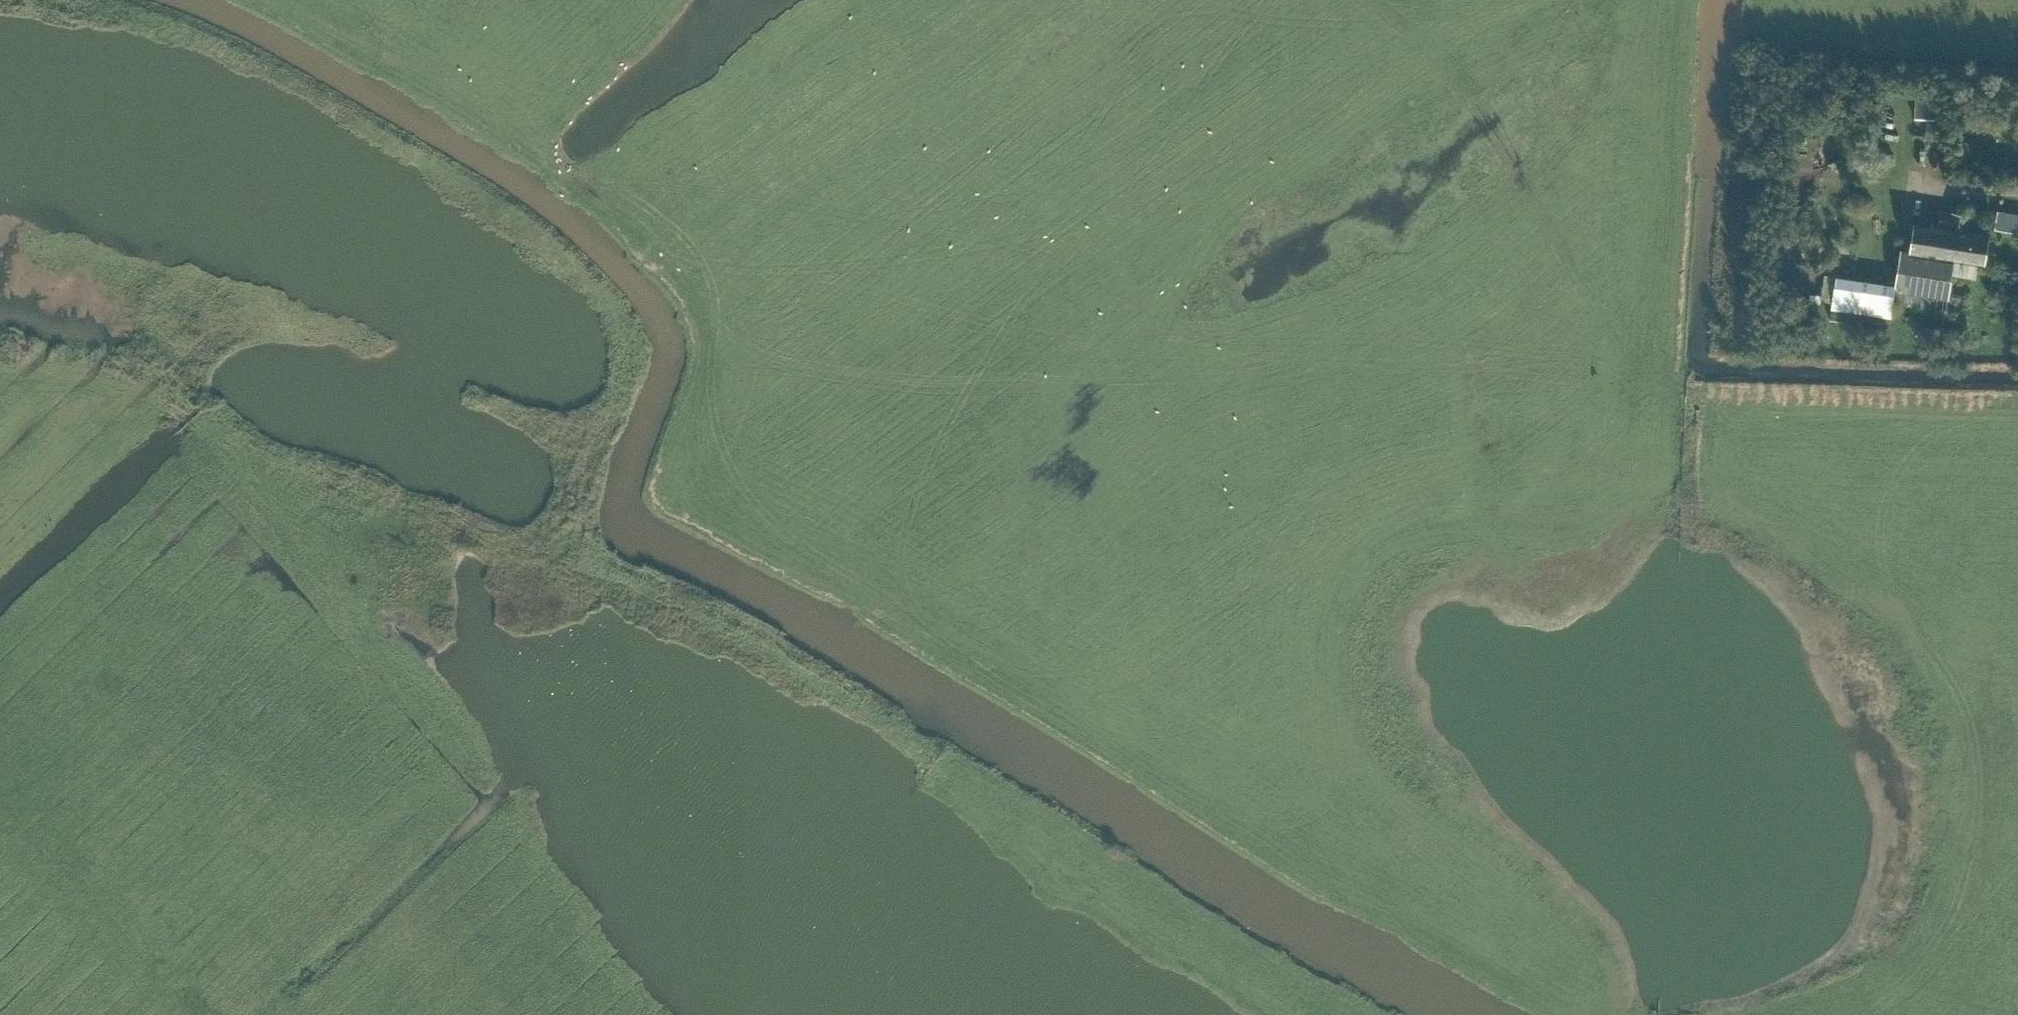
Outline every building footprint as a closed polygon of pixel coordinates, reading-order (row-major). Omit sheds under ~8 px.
[(1927,117),(1926,138),(1938,139),(1939,118),(1927,117)] [(1995,227),(2017,231),(2017,212),(1998,209),(1995,227)] [(1897,283),(1896,288),(1948,296),(1949,294),(1954,258),(1985,263),(1989,234),(1967,231),(1969,213),(1952,211),(1952,214),(1941,212),(1940,212),(1938,226),(1915,223),(1911,251),(1902,250),(1897,283)] [(1837,274),(1832,308),(1892,317),(1896,288),(1897,283),(1837,274)]
